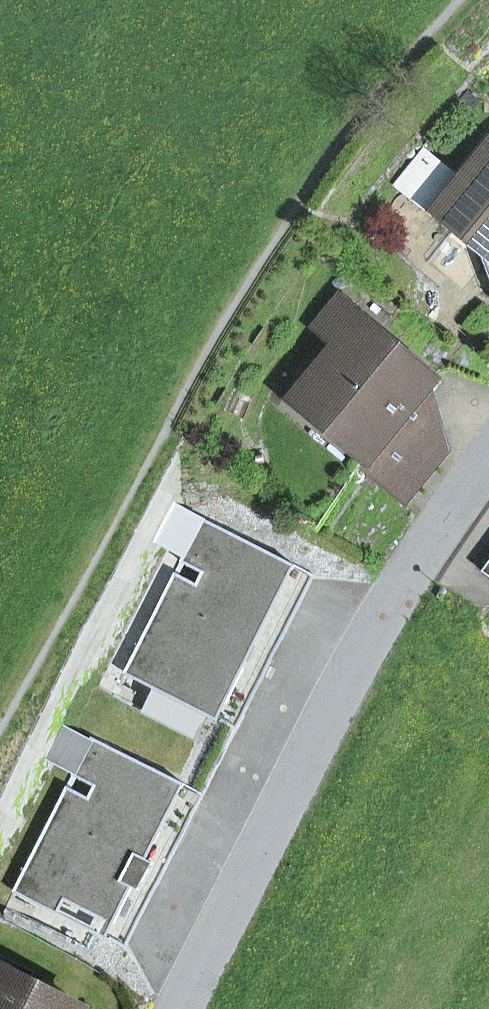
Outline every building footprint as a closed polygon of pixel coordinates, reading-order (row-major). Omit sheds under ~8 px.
[(461,180),(468,187),(455,228),(481,249),(488,270),(488,145),(461,180)] [(435,212),(455,228),(468,187),(461,180),(425,148),(394,186),(431,216),(435,212)] [(317,325),(340,344),(360,319),(337,300),(317,325)] [(433,378),(360,319),(340,344),(306,385),(335,408),(324,422),(367,457),(361,464),(404,499),(445,450),(402,415),(433,378)] [(402,415),(445,450),(433,378),(402,415)] [(324,422),(335,408),(306,385),(295,398),(324,422)] [(282,641),(315,575),(202,518),(130,660),(244,716),(271,661),(255,652),(265,632),(282,641)] [(255,652),(271,661),(282,641),(265,632),(255,652)] [(237,730),(244,716),(130,660),(124,673),(237,730)] [(158,885),(204,794),(91,737),(20,878),(117,927),(143,877),(158,885)] [(143,877),(117,927),(20,878),(13,892),(126,948),(158,885),(143,877)] [(0,967),(0,1008),(83,1008),(0,967)]
